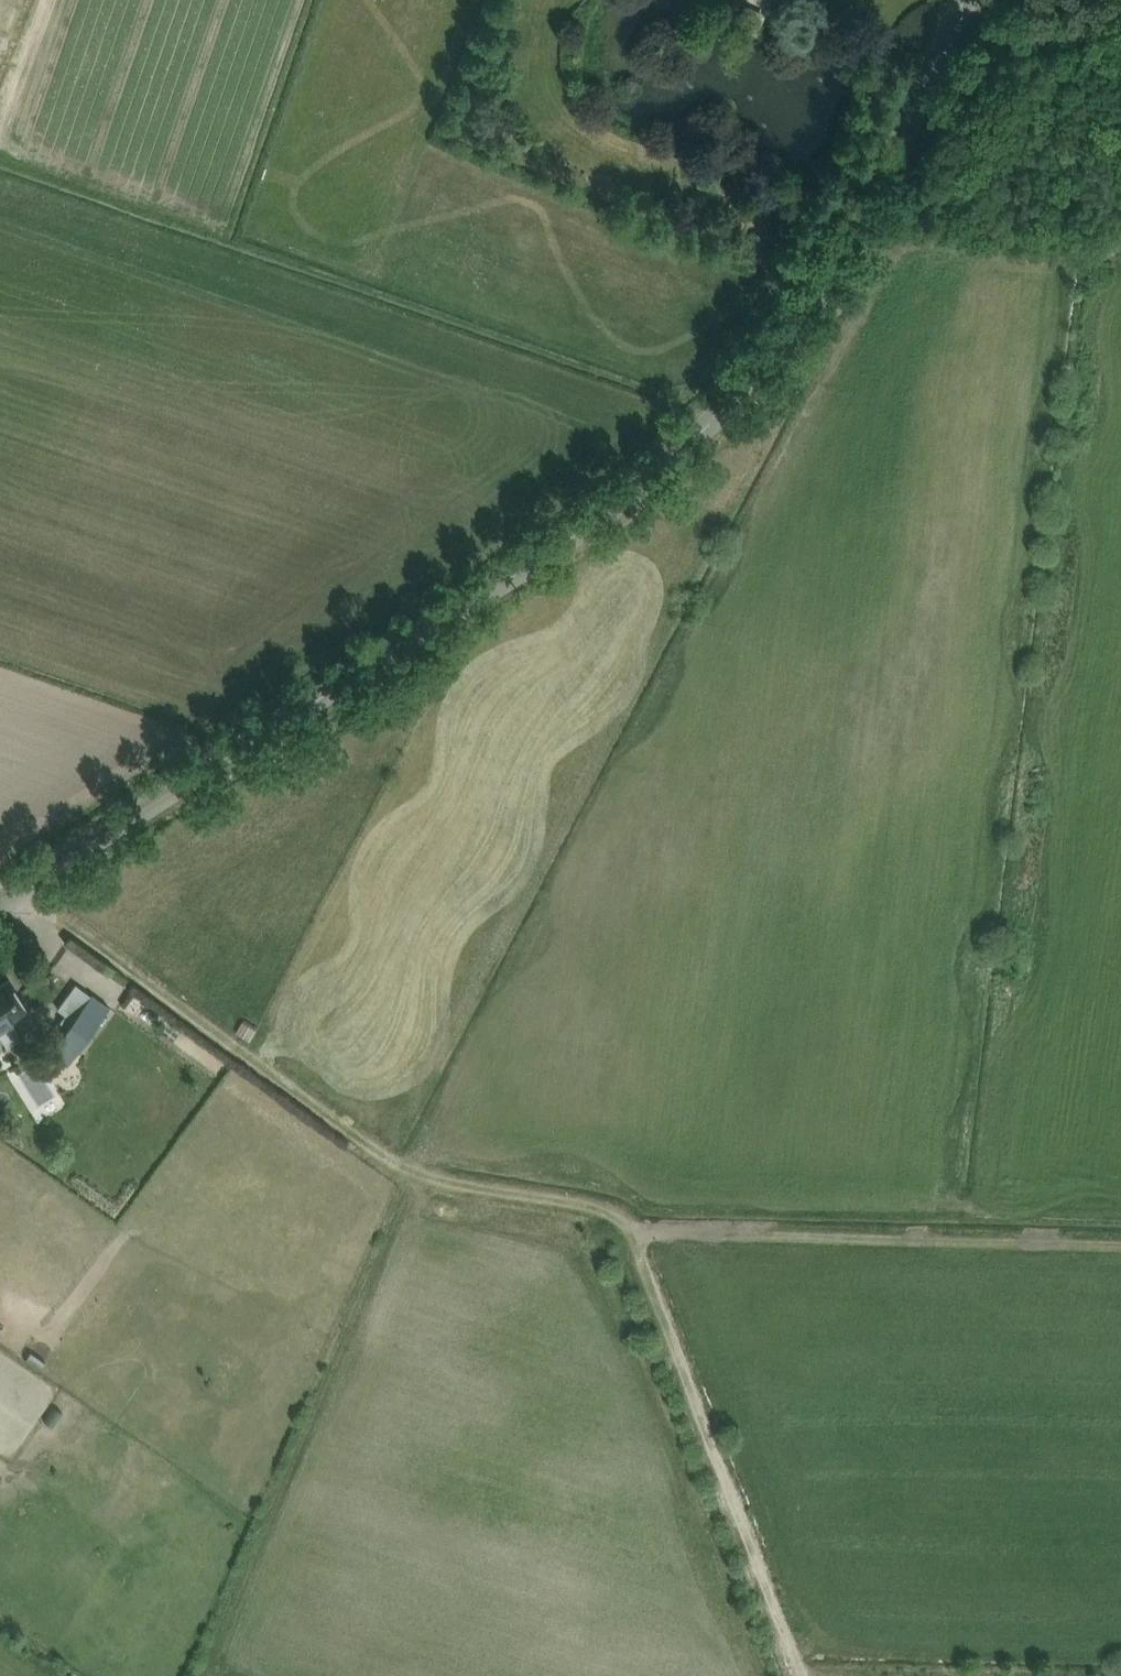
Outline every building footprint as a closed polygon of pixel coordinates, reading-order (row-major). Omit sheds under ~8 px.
[(29,1011),(9,979),(0,985),(0,1029),(29,1011)] [(92,994),(50,1051),(67,1063),(109,1007),(92,994)]
